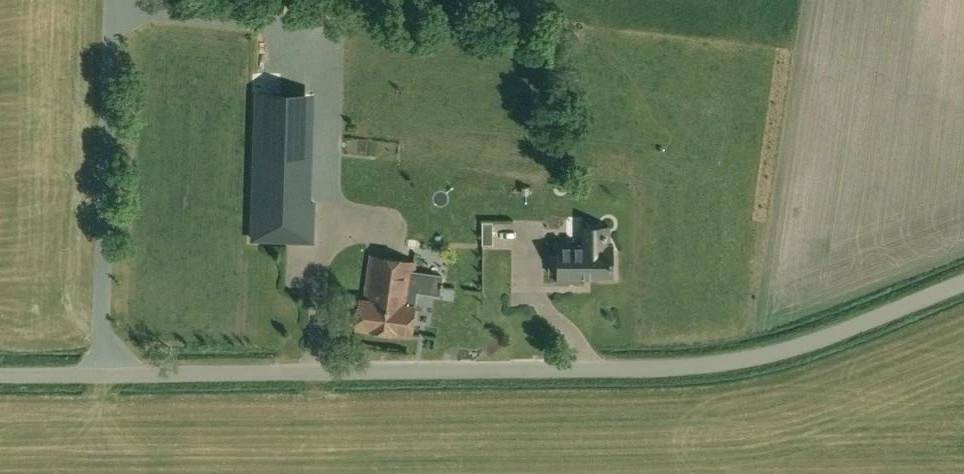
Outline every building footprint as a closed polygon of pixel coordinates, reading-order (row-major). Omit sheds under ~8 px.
[(495,134),(499,85),(230,62),(227,106),(267,110),(270,120),(279,121),(299,116),(284,110),(274,112),(272,102),(272,100),(269,91),(272,84),(292,78),(295,91),(316,93),(318,101),(333,97),(337,114),(366,117),(367,114),(368,100),(420,104),(417,111),(370,107),(368,141),(444,147),(447,140),(496,144),(499,136),(495,134)] [(310,201),(254,199),(253,239),(312,241),(313,201),(310,201)] [(494,235),(494,222),(483,222),(483,235),(494,235)] [(614,244),(608,244),(606,244),(606,238),(606,228),(608,228),(608,226),(603,226),(584,226),(584,244),(557,244),(557,254),(550,254),(550,273),(557,273),(557,282),(580,282),(580,277),(614,277),(614,244)] [(411,334),(414,306),(408,306),(414,261),(370,255),(365,300),(360,299),(357,327),(411,334)]
